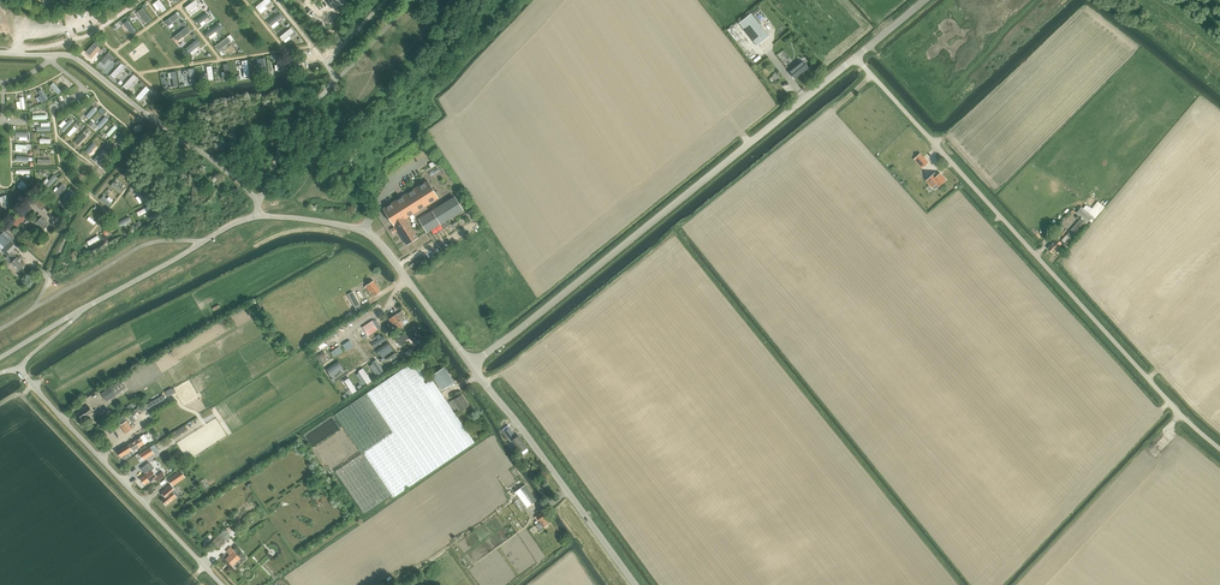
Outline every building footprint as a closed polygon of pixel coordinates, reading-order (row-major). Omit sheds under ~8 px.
[(751,13),(739,23),(757,46),(769,36),(751,13)] [(97,40),(86,52),(90,55),(100,43),(97,40)] [(108,52),(100,61),(104,64),(109,59),(112,61),(115,58),(108,52)] [(789,71),(795,79),(808,68),(802,60),(789,71)] [(121,63),(111,75),(115,78),(125,67),(121,63)] [(133,74),(123,86),(127,90),(137,78),(133,74)] [(65,77),(62,80),(71,87),(73,84),(65,77)] [(51,85),(57,93),(61,90),(54,82),(51,85)] [(146,86),(136,97),(140,101),(150,89),(146,86)] [(45,101),(49,98),(43,89),(40,91),(45,101)] [(90,119),(98,109),(94,106),(86,115),(90,119)] [(101,127),(109,119),(106,116),(98,124),(101,127)] [(109,136),(118,127),(115,124),(107,133),(109,136)] [(74,125),(67,134),(70,136),(77,128),(74,125)] [(75,141),(79,144),(87,134),(84,132),(75,141)] [(119,145),(128,135),(124,132),(116,143),(119,145)] [(87,150),(90,152),(96,144),(93,141),(87,150)] [(101,148),(95,157),(99,159),(104,150),(101,148)] [(920,153),(917,156),(921,161),(920,162),(924,167),(929,162),(920,153)] [(937,176),(934,173),(926,181),(934,189),(945,179),(939,173),(937,176)] [(50,180),(47,178),(42,184),(49,189),(58,177),(54,174),(50,180)] [(23,190),(28,184),(22,180),(18,186),(23,190)] [(383,208),(395,227),(391,229),(393,233),(397,231),(406,244),(418,237),(405,218),(438,198),(427,180),(383,208)] [(111,185),(121,193),(124,188),(114,181),(111,185)] [(63,183),(55,193),(59,197),(67,187),(63,183)] [(139,189),(135,191),(141,203),(145,201),(139,189)] [(30,198),(32,201),(41,211),(47,205),(46,204),(49,202),(41,194),(39,196),(38,196),(35,193),(30,198)] [(109,206),(113,203),(104,195),(101,198),(109,206)] [(455,197),(419,219),(427,232),(462,209),(455,197)] [(139,216),(150,210),(147,206),(137,211),(139,216)] [(13,223),(18,227),(32,212),(28,207),(13,223)] [(1081,207),(1077,212),(1088,222),(1093,216),(1081,207)] [(37,216),(33,220),(36,223),(40,227),(39,228),(42,232),(43,231),(50,224),(39,214),(37,216)] [(94,225),(96,222),(90,216),(87,219),(94,225)] [(1062,240),(1068,245),(1086,223),(1081,219),(1062,240)] [(106,235),(115,230),(113,225),(103,231),(106,235)] [(5,229),(1,233),(0,235),(0,244),(4,247),(10,253),(10,254),(12,252),(17,247),(11,241),(14,238),(5,229)] [(90,245),(100,239),(98,235),(87,241),(90,245)] [(1061,246),(1062,247),(1064,245),(1063,244),(1057,238),(1048,248),(1053,253),(1057,248),(1058,250),(1061,246)] [(10,253),(6,257),(11,263),(12,263),(20,271),(25,265),(21,261),(23,260),(19,256),(18,258),(12,252),(10,254),(10,253)] [(366,287),(370,292),(371,291),(374,296),(381,291),(373,280),(365,286),(366,286),(364,287),(365,288),(366,287)] [(353,292),(348,294),(355,307),(360,304),(353,292)] [(403,324),(402,322),(407,318),(404,314),(402,311),(396,314),(389,319),(393,325),(394,324),(397,328),(403,324)] [(372,321),(362,327),(368,336),(378,329),(372,321)] [(416,325),(409,330),(412,335),(416,332),(417,335),(413,337),(415,340),(422,336),(416,325)] [(397,340),(399,344),(406,339),(410,337),(407,333),(397,340)] [(378,344),(388,339),(385,335),(376,340),(378,344)] [(328,344),(324,338),(316,343),(320,350),(328,344)] [(368,353),(371,357),(379,352),(376,347),(371,338),(362,344),(368,353)] [(350,340),(343,345),(346,351),(353,346),(350,340)] [(411,355),(425,346),(422,341),(418,344),(413,347),(408,350),(411,355)] [(316,343),(309,348),(313,354),(320,350),(316,343)] [(386,354),(393,349),(389,343),(382,349),(386,354)] [(339,347),(331,352),(334,357),(342,352),(339,347)] [(324,352),(316,357),(322,366),(325,364),(321,359),(326,355),(324,352)] [(350,354),(347,356),(352,363),(362,356),(359,353),(353,358),(350,354)] [(411,363),(335,415),(361,454),(335,471),(364,513),(390,495),(392,499),(475,442),(450,406),(447,408),(443,402),(436,406),(427,392),(436,385),(432,380),(426,384),(411,363)] [(332,374),(339,371),(336,364),(329,368),(332,374)] [(444,367),(431,375),(442,390),(454,382),(444,367)] [(368,371),(364,373),(369,382),(373,380),(368,371)] [(120,380),(101,393),(107,401),(125,388),(120,380)] [(450,406),(436,385),(427,392),(436,406),(443,402),(447,408),(450,406)] [(166,390),(168,396),(175,393),(173,387),(166,390)] [(149,409),(166,399),(163,394),(146,404),(149,409)] [(453,400),(449,402),(455,410),(459,407),(461,411),(469,405),(461,394),(453,400)] [(146,404),(140,407),(142,412),(149,409),(146,404)] [(86,416),(88,418),(94,413),(88,405),(78,413),(82,419),(86,416)] [(133,430),(127,421),(126,421),(120,425),(126,434),(133,430)] [(176,437),(188,430),(184,425),(173,433),(176,437)] [(515,435),(509,427),(503,432),(509,439),(515,435)] [(520,452),(527,447),(518,435),(512,440),(520,452)] [(130,449),(127,444),(117,451),(121,457),(132,450),(133,451),(144,444),(141,438),(129,445),(131,448),(130,449)] [(158,451),(154,445),(140,454),(144,460),(158,451)] [(145,474),(140,478),(145,484),(149,480),(150,482),(154,479),(156,481),(165,475),(162,471),(156,476),(152,470),(154,469),(149,462),(141,468),(145,474)] [(181,471),(168,479),(173,485),(185,477),(181,471)] [(212,474),(207,477),(211,485),(216,482),(212,474)] [(165,496),(161,499),(166,505),(179,495),(170,485),(162,492),(165,496)] [(525,485),(514,492),(516,495),(517,494),(527,507),(536,500),(525,485)] [(541,512),(535,517),(539,523),(536,525),(539,530),(542,528),(549,523),(541,512)] [(212,541),(219,547),(231,536),(235,533),(229,526),(224,529),(212,541)] [(226,559),(232,566),(240,558),(233,550),(233,549),(231,547),(226,551),(230,555),(226,559)]
